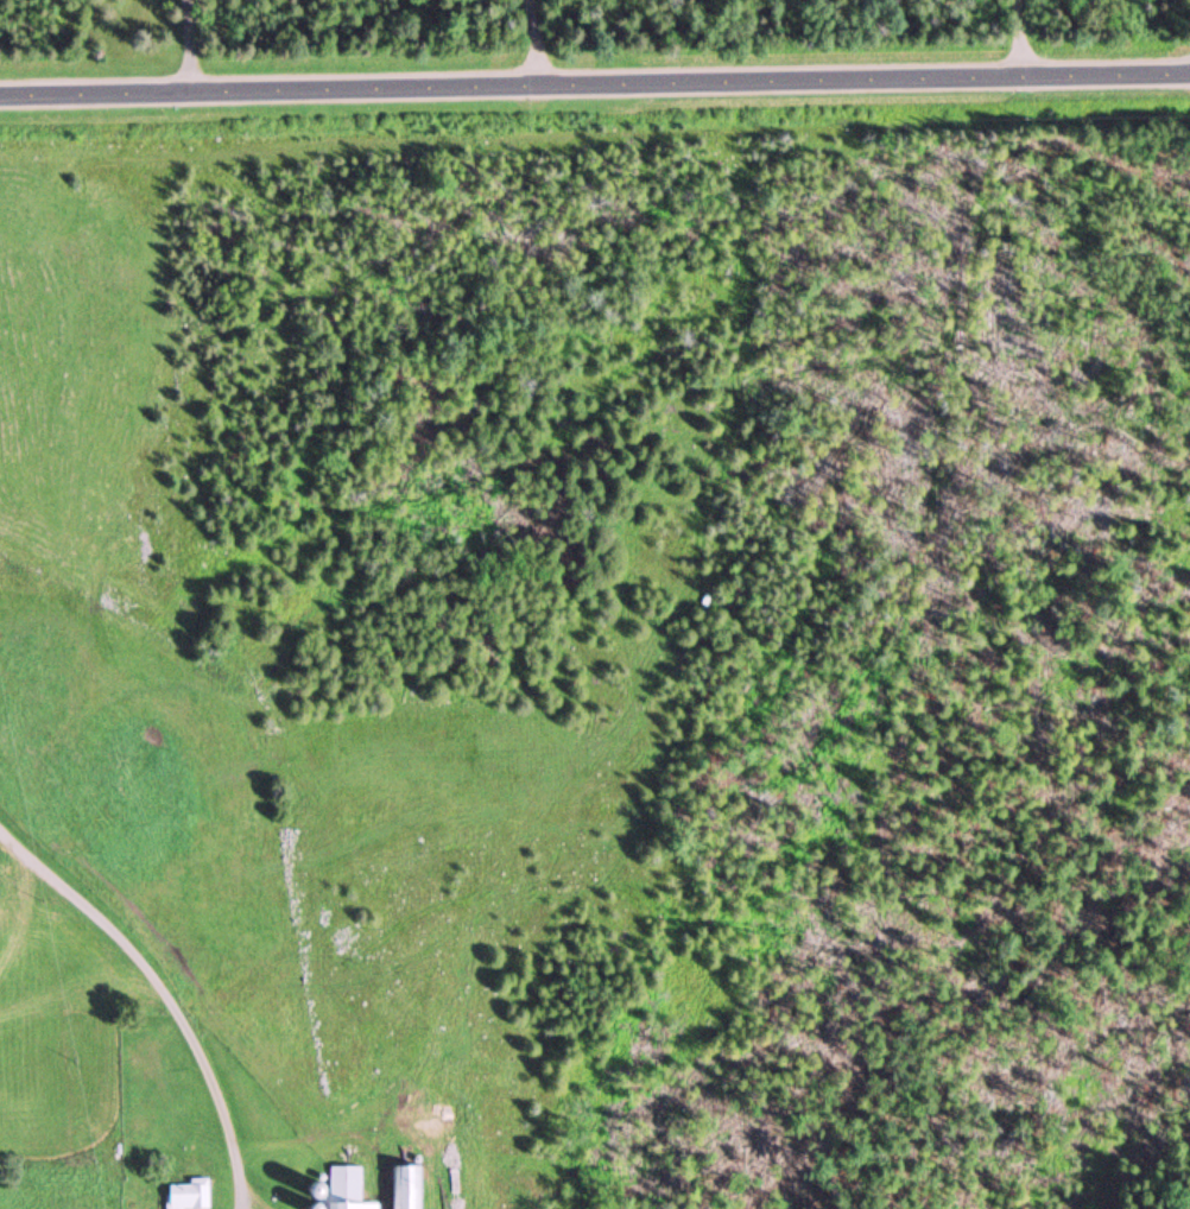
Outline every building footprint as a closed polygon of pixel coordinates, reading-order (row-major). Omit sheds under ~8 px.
[(380,1202),(363,1202),(364,1166),(332,1166),(331,1208),(380,1208),(380,1202)] [(392,1208),(423,1208),(423,1166),(392,1166),(392,1208)] [(185,1208),(212,1208),(212,1179),(192,1179),(192,1184),(172,1184),(171,1208),(185,1208)]
